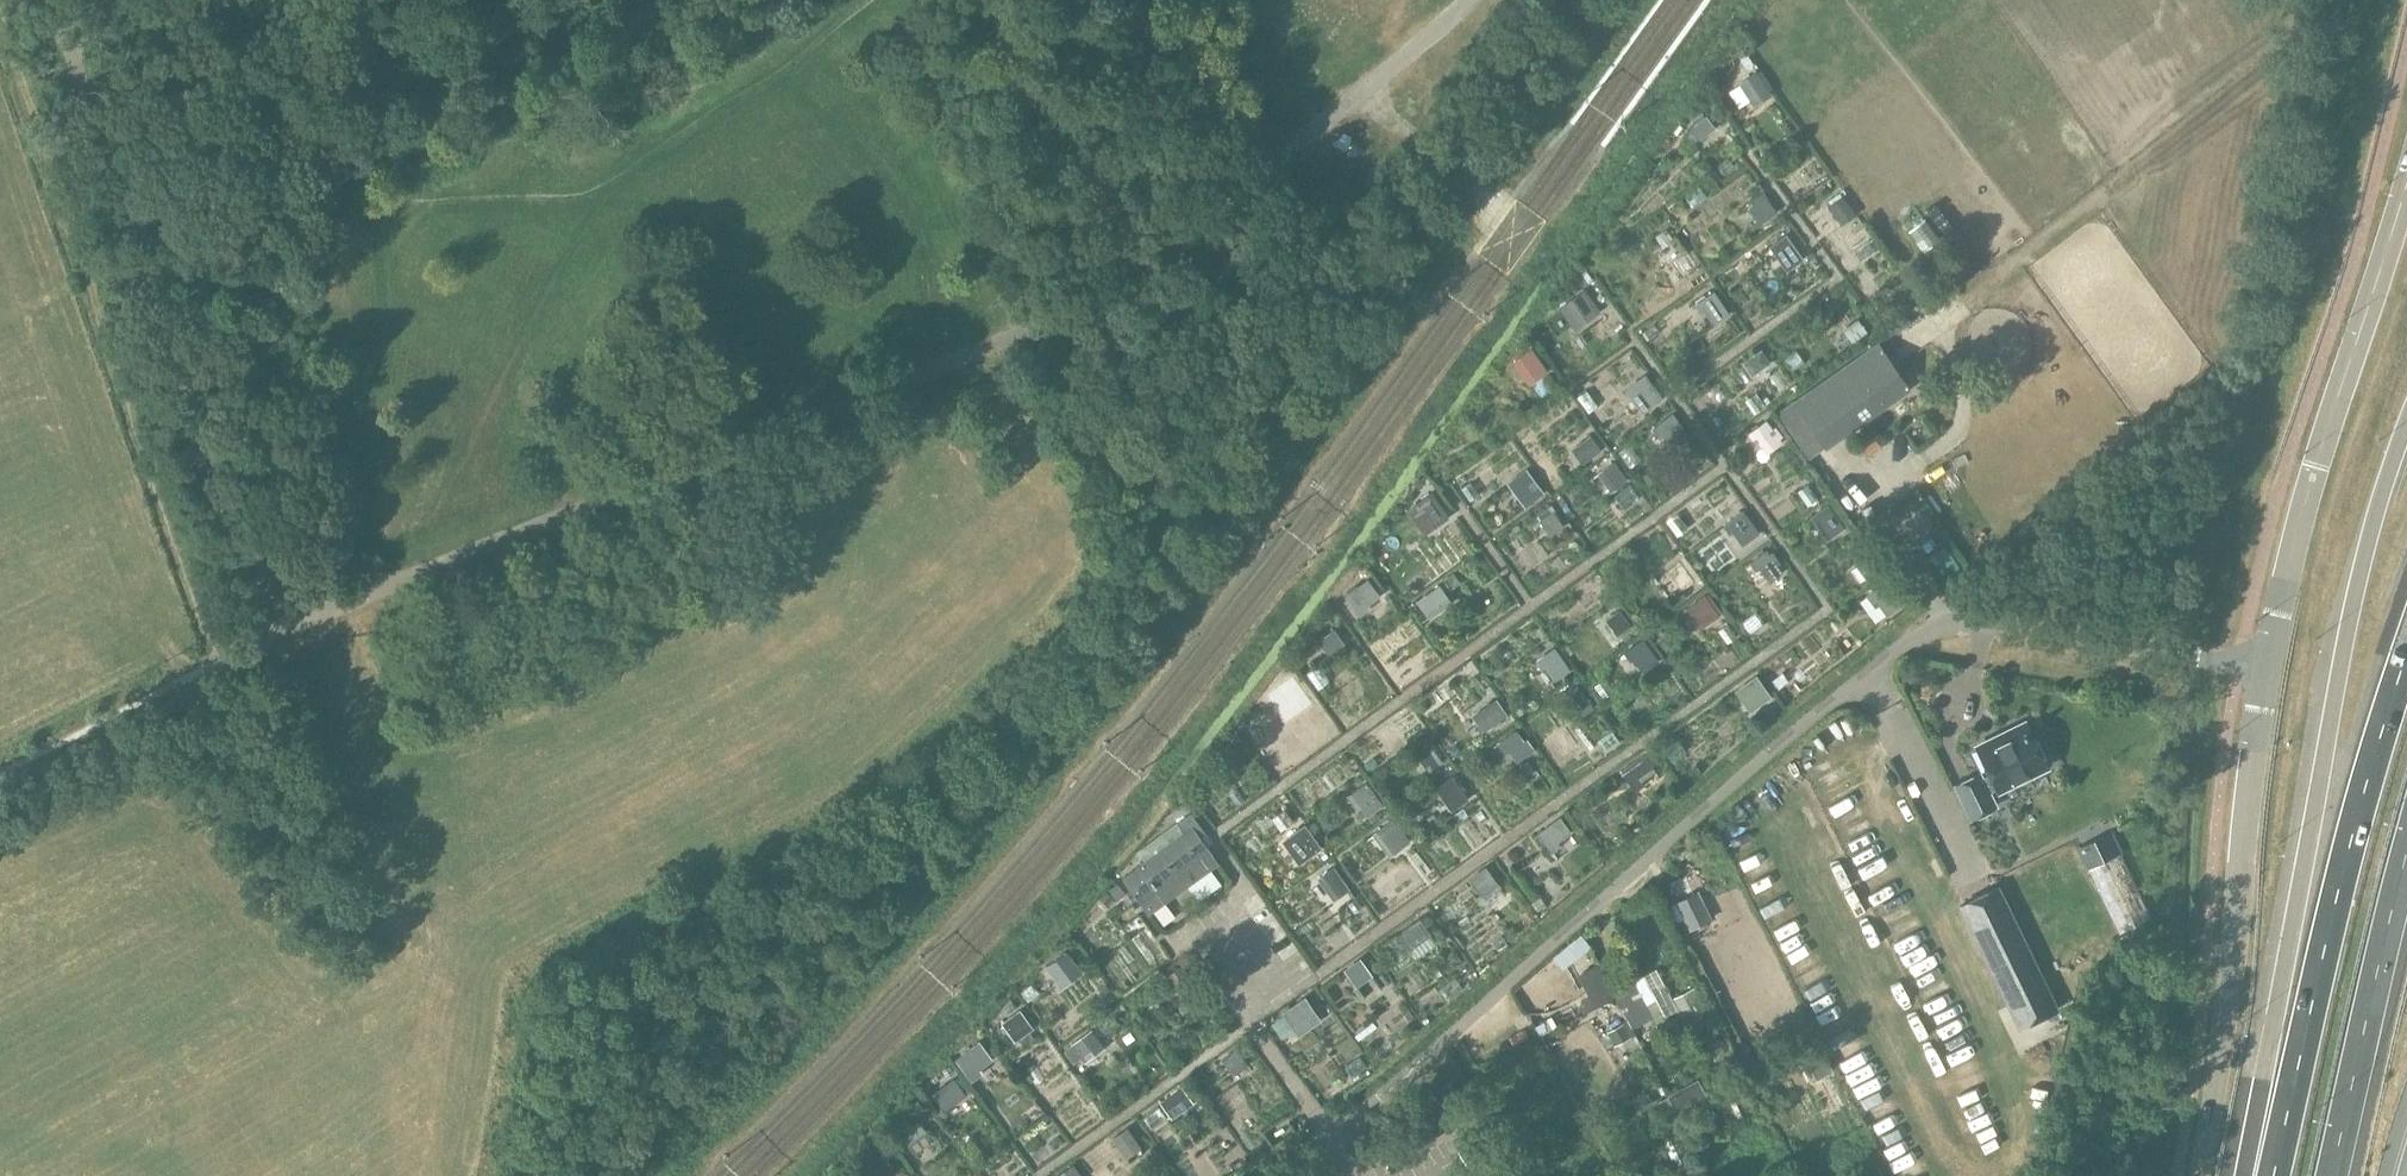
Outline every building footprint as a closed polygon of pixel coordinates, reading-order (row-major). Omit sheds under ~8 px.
[(1738,83),(1752,104),(1770,93),(1756,72),(1738,83)] [(1706,115),(1683,132),(1692,144),(1699,139),(1701,141),(1717,129),(1706,115)] [(1759,224),(1777,211),(1765,195),(1764,196),(1761,192),(1749,201),(1752,204),(1747,208),(1759,224)] [(1856,214),(1842,195),(1841,195),(1838,192),(1828,200),(1829,201),(1827,203),(1828,204),(1827,205),(1841,225),(1856,214)] [(1800,251),(1788,235),(1775,244),(1786,261),(1800,251)] [(1696,269),(1685,252),(1671,262),(1681,278),(1696,269)] [(1566,302),(1582,324),(1598,313),(1586,297),(1588,296),(1583,290),(1566,302)] [(1729,313),(1713,290),(1694,303),(1700,313),(1703,311),(1713,325),(1729,313)] [(1530,346),(1510,359),(1527,383),(1546,369),(1530,346)] [(1876,346),(1794,403),(1780,413),(1811,456),(1907,389),(1876,346)] [(1793,370),(1805,362),(1796,350),(1784,359),(1793,370)] [(1757,378),(1772,367),(1762,352),(1746,363),(1757,378)] [(1633,392),(1637,390),(1646,404),(1660,394),(1645,373),(1628,385),(1633,392)] [(1689,435),(1673,412),(1652,426),(1659,436),(1662,434),(1672,447),(1689,435)] [(1773,427),(1767,419),(1749,433),(1753,439),(1757,437),(1768,452),(1783,441),(1780,437),(1783,435),(1775,425),(1773,427)] [(1590,435),(1571,449),(1581,463),(1600,450),(1590,435)] [(1866,444),(1853,452),(1857,459),(1870,451),(1866,444)] [(1597,472),(1611,490),(1626,479),(1613,461),(1597,472)] [(1526,505),(1546,492),(1528,465),(1508,478),(1526,505)] [(1416,535),(1426,528),(1422,522),(1436,512),(1427,501),(1404,518),(1416,535)] [(1829,504),(1811,517),(1828,540),(1845,527),(1829,504)] [(1723,525),(1730,534),(1733,532),(1743,545),(1760,533),(1743,510),(1723,525)] [(1552,511),(1537,520),(1548,535),(1562,526),(1552,511)] [(1766,549),(1749,561),(1756,570),(1759,568),(1770,581),(1783,572),(1778,565),(1781,563),(1772,551),(1769,554),(1766,549)] [(1686,562),(1669,574),(1681,590),(1698,578),(1686,562)] [(1367,578),(1346,594),(1344,595),(1359,616),(1369,609),(1367,606),(1380,596),(1367,578)] [(1903,603),(1886,579),(1865,594),(1875,607),(1878,604),(1887,616),(1903,603)] [(1417,597),(1430,617),(1451,603),(1438,584),(1417,597)] [(1708,592),(1685,608),(1700,629),(1719,616),(1714,609),(1717,607),(1708,592)] [(1604,619),(1616,635),(1630,625),(1619,609),(1604,619)] [(1328,655),(1344,642),(1334,628),(1317,641),(1328,655)] [(1642,639),(1623,652),(1629,661),(1632,659),(1641,672),(1658,661),(1642,639)] [(1553,647),(1534,661),(1540,670),(1543,667),(1553,681),(1569,670),(1553,647)] [(1756,676),(1736,691),(1751,712),(1771,697),(1756,676)] [(1288,698),(1298,691),(1290,681),(1270,696),(1280,709),(1290,702),(1288,698)] [(1576,686),(1559,697),(1566,707),(1570,704),(1579,718),(1592,709),(1576,686)] [(1502,715),(1492,702),(1481,710),(1491,723),(1502,715)] [(1977,775),(1955,786),(1970,816),(1992,806),(1985,792),(1997,787),(1998,789),(2044,766),(2023,724),(1977,747),(1990,774),(1980,780),(1977,775)] [(1515,732),(1497,745),(1504,754),(1507,752),(1515,763),(1533,751),(1525,740),(1522,742),(1515,732)] [(1428,746),(1415,756),(1426,773),(1440,763),(1428,746)] [(1645,750),(1620,767),(1629,780),(1629,779),(1634,786),(1645,779),(1642,775),(1655,766),(1645,750)] [(1434,788),(1451,811),(1469,798),(1452,775),(1434,788)] [(1346,796),(1362,818),(1382,804),(1366,781),(1346,796)] [(1205,833),(1191,814),(1178,823),(1177,822),(1137,851),(1144,861),(1123,876),(1148,911),(1217,862),(1199,837),(1205,833)] [(1560,816),(1537,833),(1551,852),(1560,846),(1557,842),(1571,832),(1560,816)] [(1390,820),(1374,832),(1391,856),(1408,843),(1390,820)] [(1304,824),(1282,839),(1290,850),(1294,847),(1303,861),(1321,848),(1304,824)] [(2109,832),(2076,848),(2118,933),(2151,917),(2109,832)] [(1512,867),(1522,860),(1517,853),(1507,859),(1512,867)] [(1468,877),(1482,896),(1498,884),(1485,865),(1468,877)] [(1349,889),(1333,866),(1317,877),(1333,900),(1349,889)] [(2059,1007),(1997,888),(1959,907),(2021,1027),(2027,1024),(2059,1007)] [(1675,902),(1689,930),(1711,919),(1698,891),(1675,902)] [(1408,950),(1431,934),(1419,917),(1400,931),(1401,932),(1397,935),(1408,950)] [(1132,924),(1139,934),(1147,929),(1141,918),(1132,924)] [(1567,942),(1574,951),(1588,941),(1581,932),(1567,942)] [(1694,972),(1681,948),(1669,954),(1683,979),(1694,972)] [(1065,979),(1080,968),(1069,954),(1068,955),(1067,953),(1053,963),(1052,962),(1043,968),(1058,989),(1067,982),(1065,979)] [(1373,975),(1360,957),(1343,969),(1356,987),(1373,975)] [(1580,998),(1587,1011),(1614,997),(1597,963),(1577,974),(1587,994),(1580,998)] [(1655,1021),(1679,1009),(1673,998),(1672,998),(1657,968),(1643,975),(1633,979),(1629,971),(1608,981),(1613,992),(1615,996),(1622,1009),(1628,1020),(1632,1028),(1653,1017),(1655,1021)] [(1694,987),(1673,998),(1679,1009),(1690,1030),(1711,1020),(1694,987)] [(1298,1036),(1321,1020),(1304,996),(1281,1013),(1298,1036)] [(1015,1042),(1034,1028),(1020,1009),(1001,1023),(1015,1042)] [(1534,1026),(1540,1035),(1548,1031),(1543,1020),(1534,1026)] [(1614,1046),(1631,1036),(1624,1022),(1607,1031),(1614,1046)] [(1083,1060),(1104,1045),(1094,1031),(1093,1032),(1091,1029),(1071,1043),(1083,1060)] [(980,1069),(993,1059),(978,1040),(957,1057),(961,1061),(958,1064),(972,1081),(983,1073),(980,1069)] [(1248,1064),(1236,1047),(1221,1059),(1233,1075),(1248,1064)] [(1832,1069),(1823,1051),(1806,1059),(1815,1078),(1832,1069)] [(944,1111),(966,1095),(953,1077),(936,1090),(939,1094),(934,1098),(944,1111)] [(1667,1094),(1668,1095),(1680,1117),(1709,1101),(1697,1078),(1667,1094)] [(1179,1114),(1195,1103),(1185,1088),(1182,1090),(1181,1088),(1169,1097),(1170,1099),(1168,1100),(1179,1114)] [(1646,1091),(1631,1098),(1637,1111),(1653,1104),(1646,1091)] [(1681,1118),(1680,1117),(1668,1095),(1657,1101),(1669,1124),(1681,1118)] [(900,1118),(890,1125),(894,1132),(904,1124),(900,1118)] [(898,1134),(907,1148),(916,1142),(917,1133),(911,1125),(898,1134)] [(1142,1147),(1127,1127),(1111,1138),(1126,1159),(1142,1147)] [(1675,1134),(1662,1140),(1674,1165),(1687,1159),(1675,1134)] [(874,1175),(893,1175),(897,1173),(881,1150),(864,1162),(874,1175)] [(1703,1160),(1710,1174),(1726,1165),(1719,1152),(1703,1160)] [(1701,1166),(1685,1175),(1707,1175),(1701,1166)]
